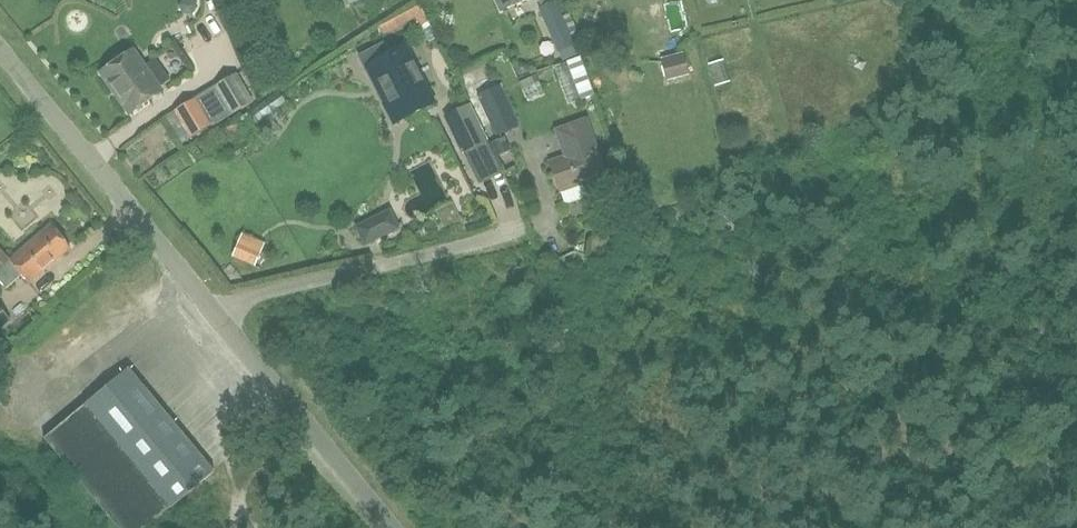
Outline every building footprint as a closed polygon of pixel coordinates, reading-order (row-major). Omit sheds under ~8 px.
[(397,19),(436,3),(435,0),(403,0),(391,5),(397,19)] [(507,8),(525,0),(494,0),(499,11),(507,8)] [(562,61),(579,54),(568,29),(573,26),(569,15),(563,18),(557,0),(553,0),(539,7),(562,61)] [(700,10),(699,0),(685,0),(686,11),(700,10)] [(624,40),(621,28),(608,32),(612,43),(624,40)] [(381,48),(362,58),(380,94),(386,90),(389,97),(383,100),(396,123),(434,104),(405,47),(385,57),(381,48)] [(102,73),(130,113),(162,91),(134,51),(102,73)] [(682,51),(662,56),(666,74),(687,69),(682,51)] [(597,93),(583,56),(567,63),(582,99),(597,93)] [(729,88),(721,60),(708,64),(716,92),(729,88)] [(518,77),(529,72),(527,66),(520,63),(514,65),(518,77)] [(192,139),(254,101),(237,73),(174,111),(192,139)] [(519,81),(529,102),(546,95),(536,74),(519,81)] [(499,85),(477,95),(495,135),(517,125),(499,85)] [(468,103),(444,115),(462,151),(486,139),(468,103)] [(563,156),(549,161),(559,191),(561,190),(565,203),(586,195),(581,183),(606,174),(596,144),(597,144),(587,116),(554,128),(563,156)] [(503,137),(491,143),(495,154),(508,148),(503,137)] [(379,239),(369,219),(355,226),(365,246),(379,239)] [(10,260),(0,268),(0,281),(6,288),(22,275),(28,282),(70,247),(51,225),(10,260)] [(254,266),(261,253),(238,242),(232,256),(254,266)] [(12,320),(0,306),(0,330),(12,320)] [(43,438),(119,527),(145,527),(214,471),(129,367),(43,438)]
